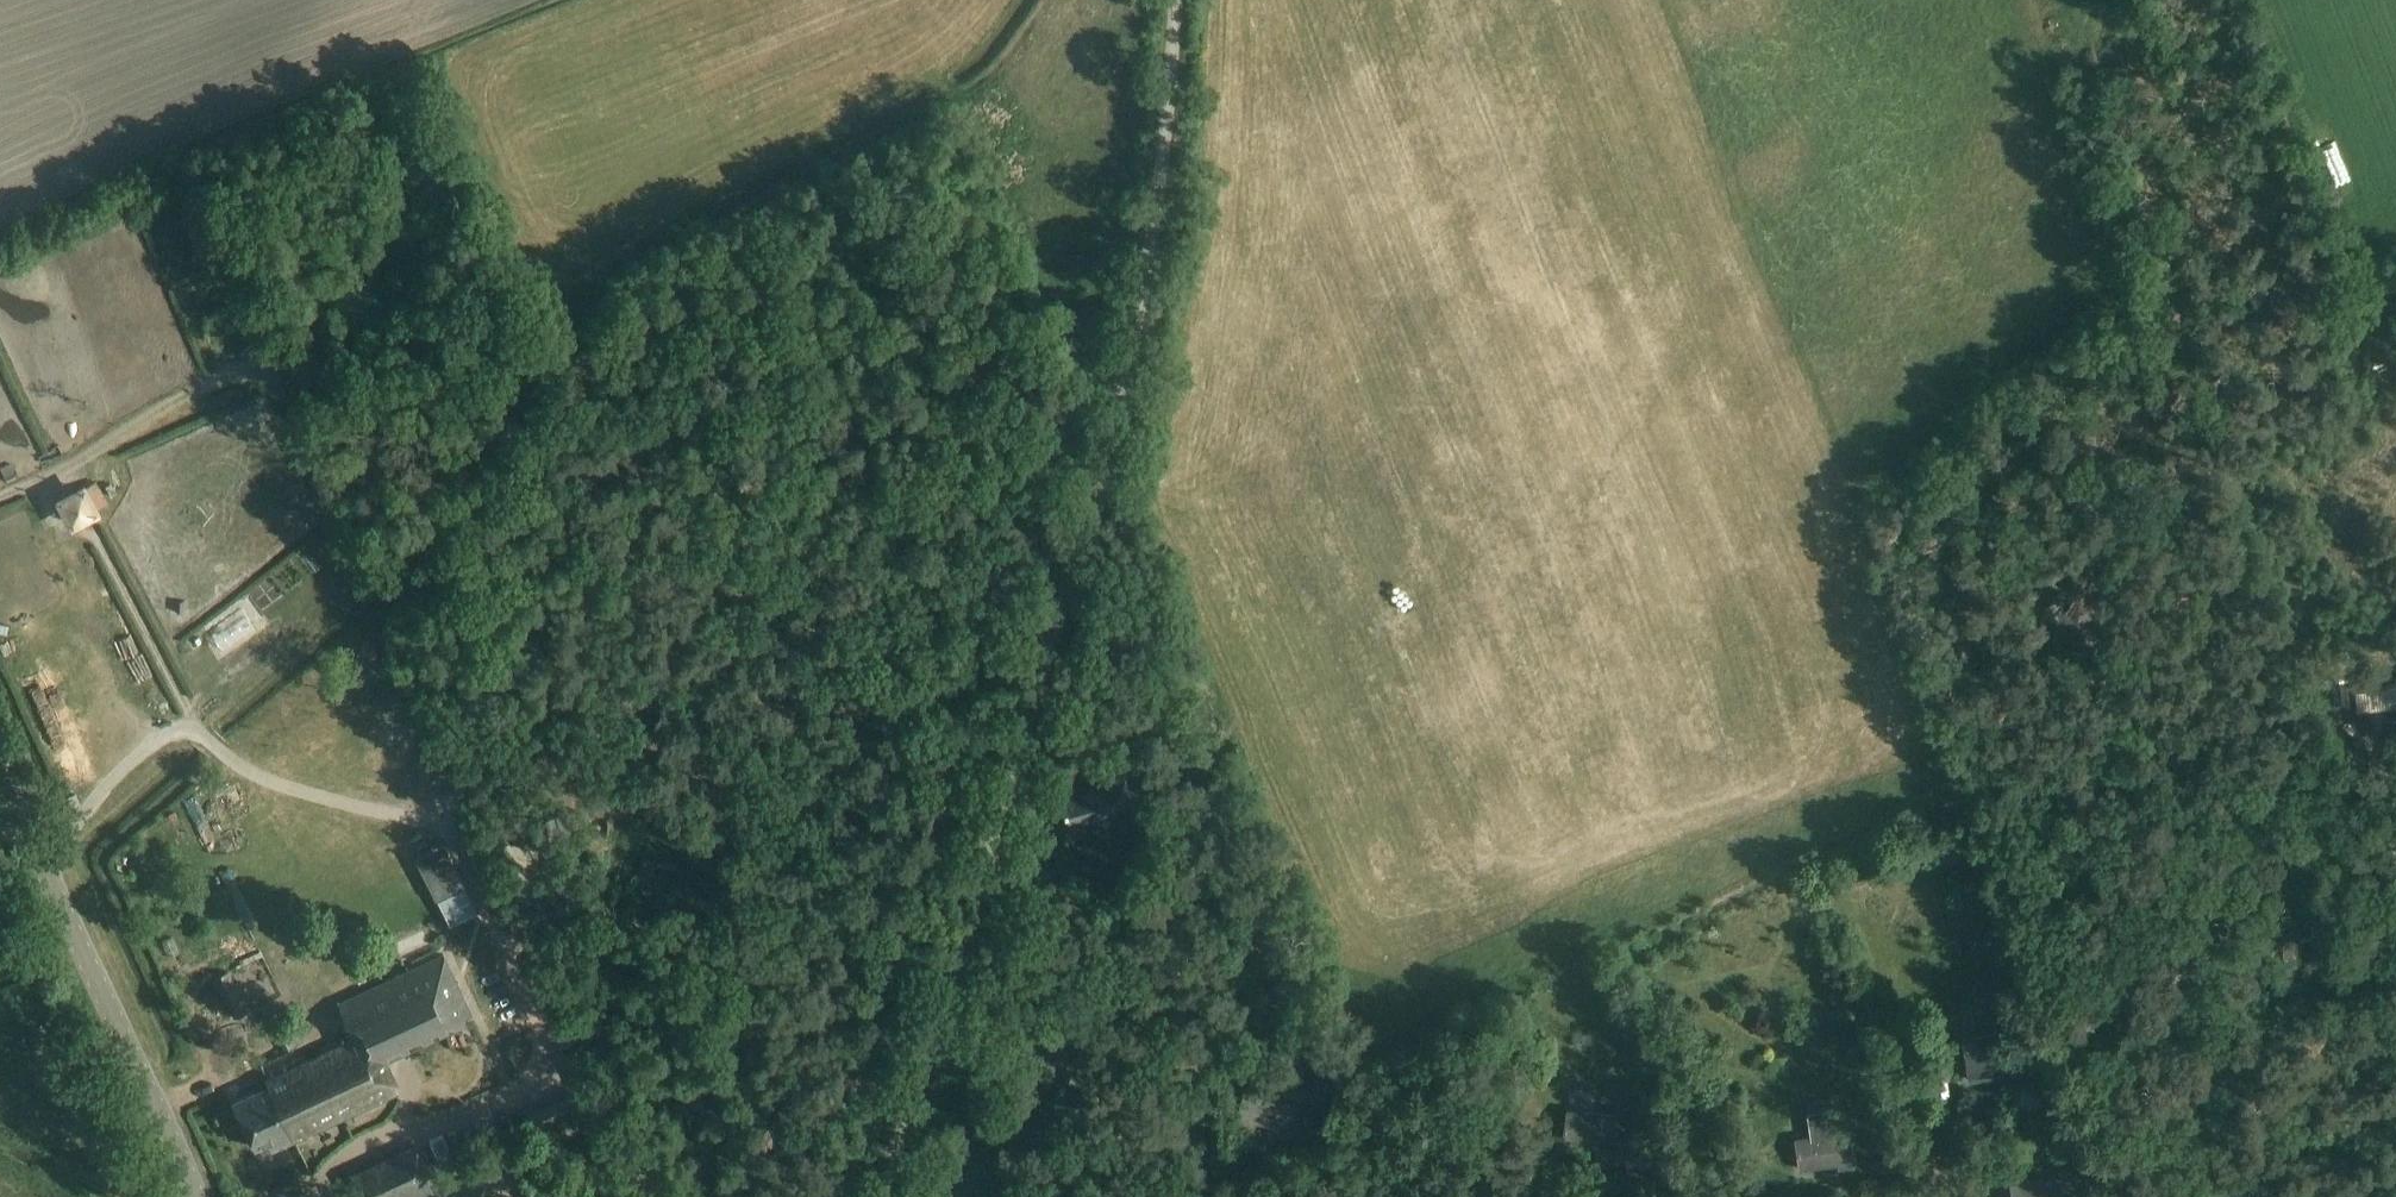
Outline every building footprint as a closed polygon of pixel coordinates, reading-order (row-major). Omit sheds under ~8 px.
[(62,492),(77,522),(107,507),(92,477),(62,492)] [(2391,708),(2391,702),(2395,700),(2395,682),(2389,686),(2355,690),(2357,711),(2391,708)] [(1110,755),(1092,762),(1096,773),(1115,766),(1110,755)] [(1061,800),(1064,810),(1062,811),(1063,814),(1065,814),(1068,824),(1122,808),(1128,800),(1125,787),(1115,784),(1081,794),(1061,800)] [(466,826),(458,830),(488,892),(504,884),(474,822),(466,826)] [(417,860),(449,927),(474,915),(443,848),(417,860)] [(267,1142),(271,1152),(398,1093),(380,1055),(471,1013),(443,954),(338,1003),(352,1034),(319,1049),(322,1055),(308,1061),(305,1056),(263,1075),(268,1085),(233,1101),(255,1147),(267,1142)] [(228,971),(212,979),(232,1019),(248,1011),(228,971)] [(274,1032),(289,1025),(280,1007),(266,1015),(274,1032)] [(1969,1080),(2013,1073),(2007,1035),(1989,1038),(1991,1051),(1965,1056),(1969,1080)] [(1311,1085),(1308,1095),(1324,1099),(1327,1089),(1311,1085)] [(1614,1146),(1619,1115),(1604,1113),(1596,1112),(1568,1108),(1564,1140),(1614,1146)] [(1856,1165),(1853,1144),(1838,1146),(1835,1121),(1817,1124),(1819,1137),(1797,1140),(1801,1168),(1839,1163),(1840,1168),(1856,1165)] [(443,1134),(431,1140),(443,1166),(456,1160),(443,1134)] [(355,1196),(424,1196),(442,1188),(429,1160),(424,1163),(416,1147),(347,1179),(355,1196)] [(2064,1177),(2012,1185),(2014,1196),(2067,1196),(2064,1177)] [(1912,1190),(1915,1196),(1930,1196),(1925,1185),(1912,1190)]
